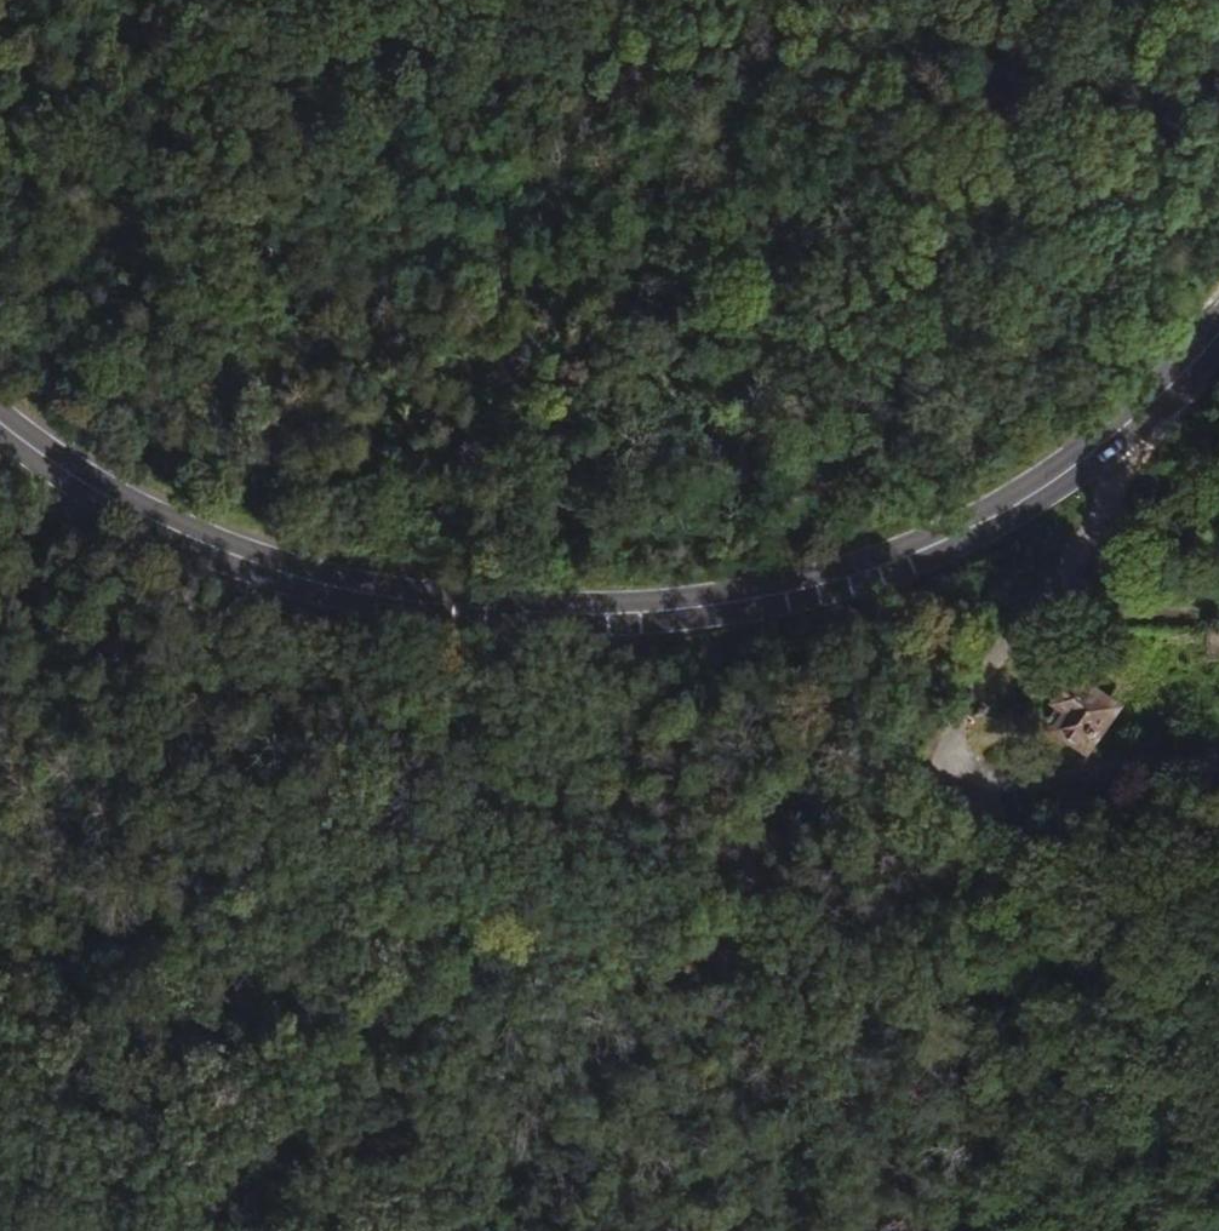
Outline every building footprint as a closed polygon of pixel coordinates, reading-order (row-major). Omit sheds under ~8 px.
[(1159,631),(1159,645),(1207,644),(1207,661),(1218,661),(1218,631),(1159,631)] [(1076,714),(1064,732),(1092,751),(1119,710),(1078,682),(1062,705),(1076,714)] [(1050,723),(1064,732),(1076,714),(1062,705),(1050,723)]
